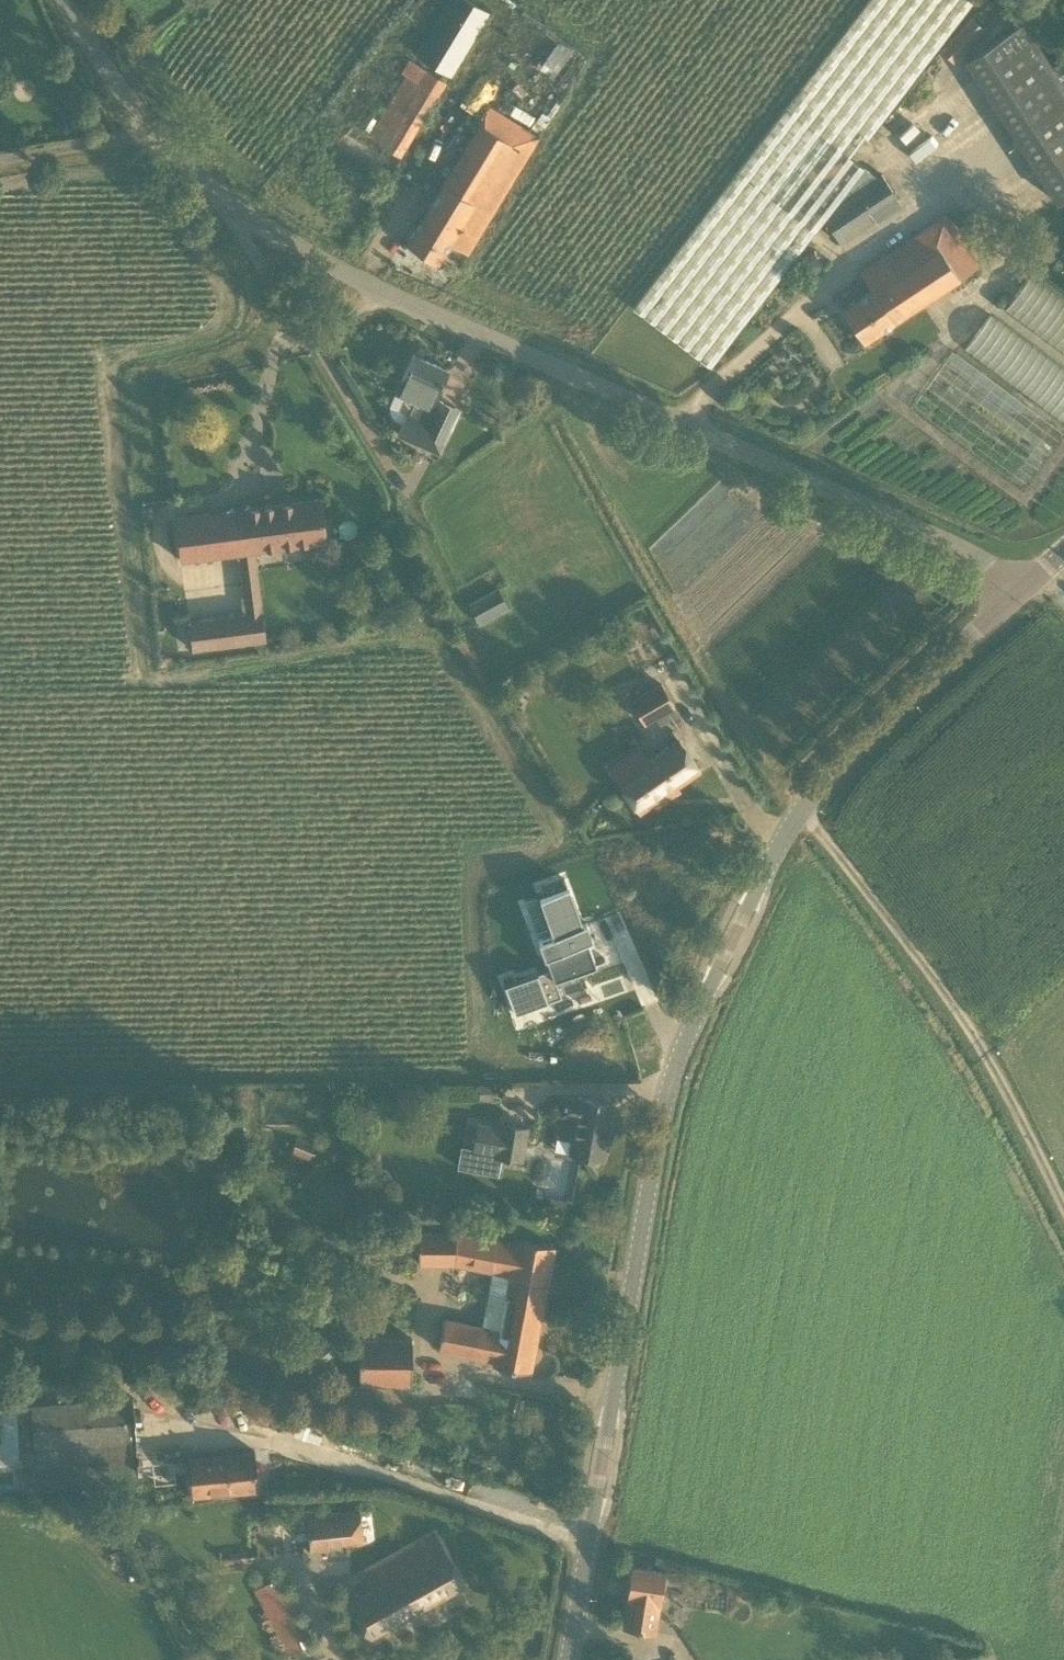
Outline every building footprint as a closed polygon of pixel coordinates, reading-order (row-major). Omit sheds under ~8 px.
[(446,72),(454,76),(491,14),(481,8),(468,0),(448,0),(416,54),(418,55),(446,72)] [(786,108),(849,156),(864,135),(868,138),(972,2),(970,0),(869,0),(786,108)] [(943,52),(954,62),(985,29),(974,19),(943,52)] [(1019,25),(963,61),(1056,202),(1063,197),(1063,60),(1063,59),(1049,70),(1019,25)] [(560,39),(546,61),(560,70),(574,48),(560,39)] [(436,95),(405,76),(370,137),(399,156),(436,95)] [(490,106),(406,244),(438,263),(450,243),(468,254),(539,137),(490,106)] [(863,167),(849,156),(786,108),(633,307),(709,366),(824,217),(841,244),(902,205),(882,174),(876,177),(863,167)] [(905,140),(920,157),(939,139),(924,123),(905,140)] [(860,272),(871,290),(842,309),(864,343),(979,266),(946,215),(860,272)] [(1063,354),(1063,300),(1030,275),(1004,310),(1063,354)] [(1063,421),(1063,368),(991,314),(966,349),(1063,421)] [(395,419),(404,423),(400,432),(441,451),(460,409),(439,400),(438,401),(434,399),(447,369),(413,354),(396,393),(392,400),(390,404),(390,407),(390,410),(390,412),(391,415),(393,417),(395,419)] [(176,517),(178,539),(180,560),(238,553),(246,613),(263,611),(255,550),(326,541),(320,498),(176,517)] [(472,604),(481,621),(507,608),(499,590),(472,604)] [(263,611),(246,613),(188,621),(192,650),(267,641),(263,611)] [(631,701),(644,724),(675,706),(662,684),(631,701)] [(618,781),(639,812),(653,802),(656,806),(671,796),(667,792),(700,769),(679,739),(618,781)] [(561,996),(554,977),(596,962),(588,940),(592,938),(591,936),(588,937),(583,925),(586,924),(586,921),(582,923),(568,885),(538,895),(552,934),(537,939),(543,955),(545,955),(549,967),(507,982),(518,1011),(561,996)] [(572,1153),(581,1154),(602,1158),(605,1141),(610,1142),(613,1122),(609,1121),(612,1104),(582,1098),(582,1099),(563,1096),(560,1114),(565,1115),(571,1117),(568,1134),(575,1135),(572,1153)] [(529,1127),(499,1121),(498,1127),(478,1123),(472,1151),(461,1149),(457,1168),(499,1176),(502,1157),(522,1160),(529,1127)] [(542,1195),(540,1206),(564,1210),(566,1199),(542,1195)] [(531,1372),(535,1350),(554,1246),(515,1239),(514,1242),(457,1231),(453,1265),(492,1272),(507,1274),(498,1327),(483,1324),(444,1317),(442,1328),(438,1349),(494,1359),(493,1365),(531,1372)] [(359,1382),(412,1382),(412,1339),(359,1338),(359,1382)] [(112,1472),(135,1470),(129,1398),(18,1406),(0,1408),(0,1428),(0,1432),(0,1466),(21,1464),(23,1492),(113,1485),(112,1472)] [(191,1496),(257,1490),(254,1451),(187,1458),(191,1496)] [(360,1508),(309,1514),(312,1545),(313,1552),(329,1550),(329,1546),(364,1542),(360,1508)] [(381,1584),(348,1600),(369,1638),(464,1585),(445,1550),(416,1566),(410,1555),(376,1574),(381,1584)] [(631,1566),(628,1597),(623,1627),(655,1632),(660,1601),(661,1602),(665,1571),(631,1566)] [(253,1590),(286,1655),(313,1641),(281,1576),(253,1590)]
